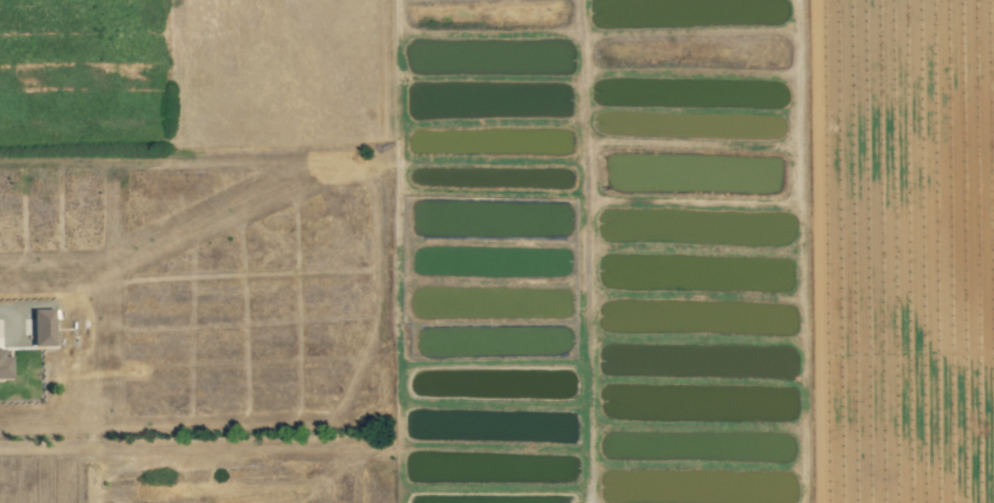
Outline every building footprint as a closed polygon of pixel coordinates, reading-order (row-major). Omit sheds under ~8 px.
[(31,311),(36,347),(52,345),(51,339),(37,341),(37,336),(51,334),(49,322),(51,322),(50,309),(31,311)]
